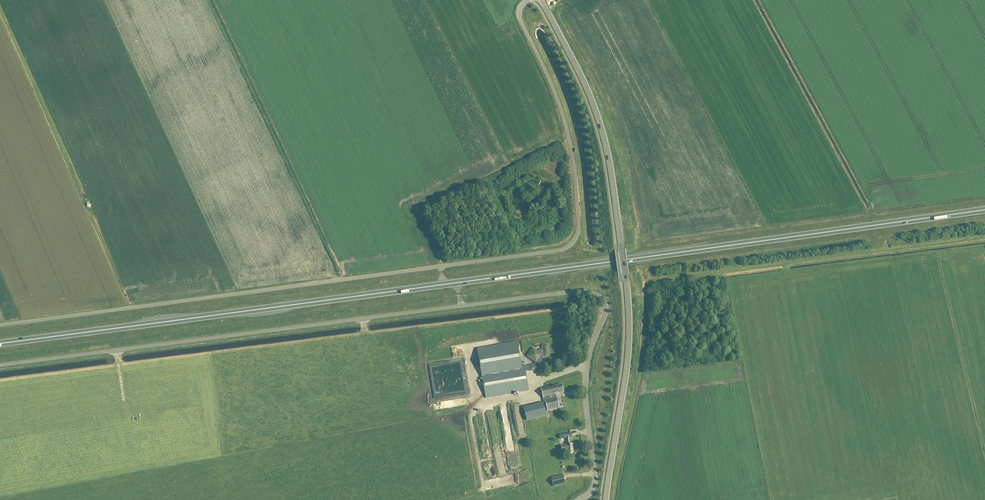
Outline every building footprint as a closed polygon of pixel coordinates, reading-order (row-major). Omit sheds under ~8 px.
[(550,356),(548,345),(542,346),(543,349),(540,350),(539,352),(533,348),(527,356),(536,363),(534,365),(529,366),(529,367),(525,367),(524,365),(521,366),(517,342),(477,349),(486,398),(529,390),(525,371),(530,370),(530,371),(540,369),(539,364),(538,364),(537,363),(544,356),(544,357),(550,356)] [(560,411),(559,408),(556,395),(556,394),(563,392),(561,384),(554,386),(554,385),(541,388),(544,402),(545,402),(548,414),(560,411)] [(571,433),(559,435),(560,439),(566,438),(567,445),(561,446),(561,451),(568,451),(568,453),(573,453),(573,447),(573,444),(570,444),(569,437),(572,437),(571,433)] [(551,478),(553,487),(565,484),(563,475),(551,478)]
